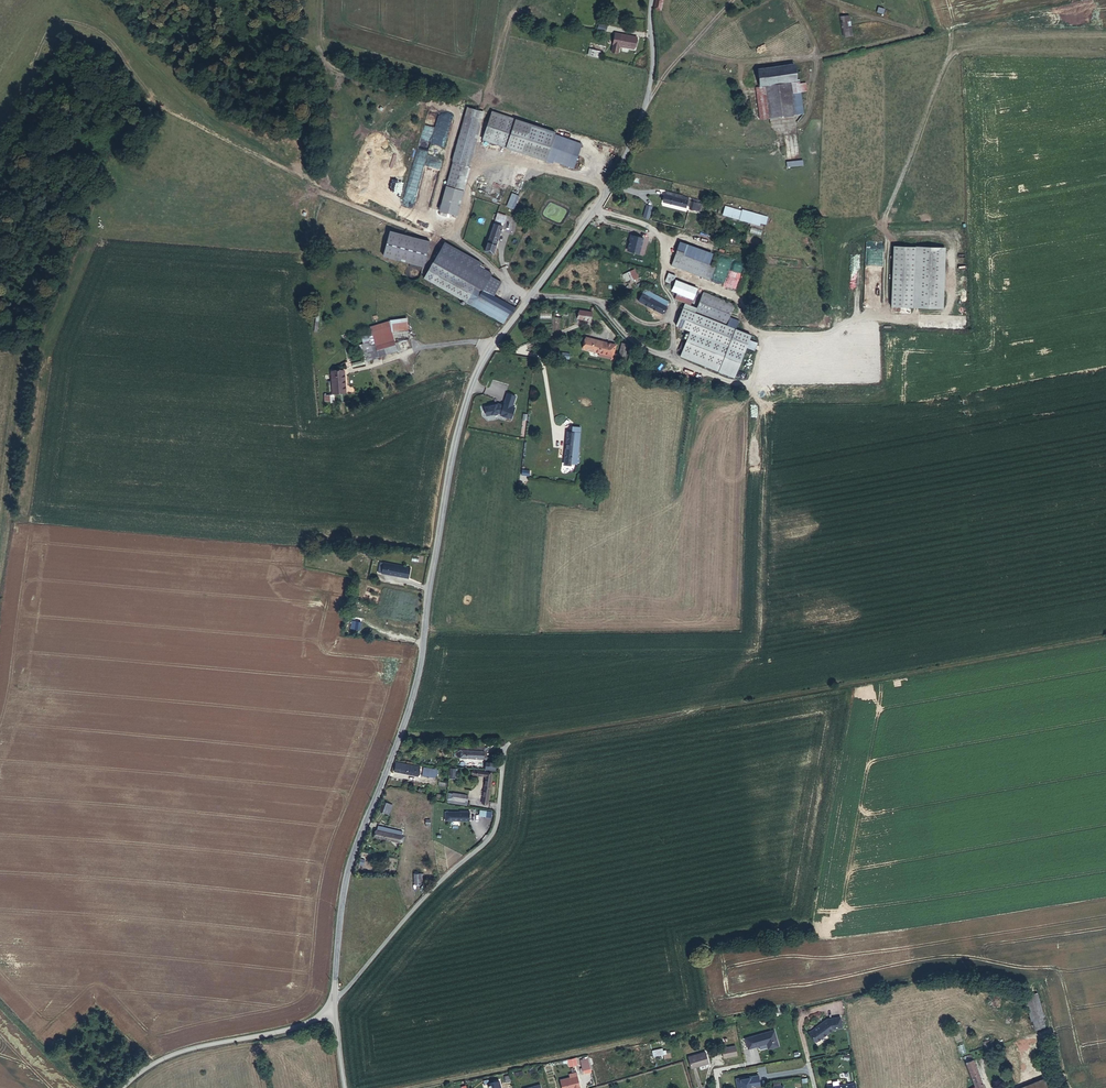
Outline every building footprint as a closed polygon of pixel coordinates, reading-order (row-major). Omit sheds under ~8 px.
[(653,8),(661,9),(662,0),(654,0),(653,8)] [(912,0),(904,0),(907,12),(914,10),(912,0)] [(851,35),(848,14),(838,15),(841,36),(851,35)] [(603,28),(605,20),(597,18),(593,25),(603,28)] [(631,47),(634,38),(613,31),(610,41),(617,44),(631,47)] [(614,52),(617,44),(610,41),(607,49),(614,52)] [(754,68),(755,84),(765,83),(790,80),(794,79),(793,76),(792,65),(754,68)] [(741,69),(742,84),(752,84),(755,84),(754,68),(741,69)] [(800,83),(799,79),(794,79),(790,80),(792,93),(807,91),(806,82),(800,83)] [(795,115),(792,93),(790,80),(765,83),(770,118),(795,115)] [(451,163),(465,167),(479,112),(464,108),(449,163),(451,163)] [(518,122),(511,148),(549,160),(566,165),(575,140),(518,122)] [(445,186),(459,190),(465,167),(451,163),(445,186)] [(452,217),(459,190),(445,186),(438,213),(452,217)] [(689,203),(691,197),(668,191),(667,197),(689,203)] [(514,209),(520,195),(512,192),(507,206),(514,209)] [(688,209),(689,203),(667,197),(665,203),(688,209)] [(702,207),(703,199),(695,198),(693,204),(702,207)] [(704,207),(702,207),(693,204),(692,211),(702,214),(704,207)] [(645,217),(651,220),(654,210),(648,208),(645,217)] [(722,220),(742,226),(745,208),(741,208),(738,216),(724,212),(722,220)] [(758,228),(765,230),(767,216),(758,211),(745,208),(742,226),(758,231),(758,228)] [(502,230),(493,227),(488,242),(486,250),(495,253),(502,230)] [(425,267),(431,240),(390,231),(384,257),(425,267)] [(547,247),(549,240),(537,235),(535,242),(547,247)] [(642,252),(645,238),(633,235),(632,240),(630,250),(640,253),(642,252)] [(713,253),(681,241),(677,249),(682,251),(681,253),(709,264),(713,253)] [(866,252),(872,252),(872,262),(883,262),(884,242),(867,241),(866,252)] [(940,247),(921,247),(919,308),(938,308),(940,247)] [(682,251),(677,249),(671,265),(676,267),(681,253),(682,251)] [(709,264),(681,253),(676,267),(711,280),(716,266),(709,264)] [(432,281),(472,306),(478,297),(482,290),(477,287),(442,265),(432,281)] [(482,290),(485,292),(494,278),(485,273),(477,287),(482,290)] [(676,276),(669,273),(666,281),(673,284),(676,276)] [(698,287),(676,280),(672,291),(694,298),(698,287)] [(669,302),(645,289),(638,301),(662,314),(669,302)] [(510,318),(516,311),(485,292),(482,290),(478,297),(508,317),(510,318)] [(735,304),(703,292),(696,308),(685,303),(676,325),(690,331),(682,351),(720,366),(718,371),(734,378),(751,335),(726,325),(735,304)] [(502,326),(508,317),(478,297),(472,306),(502,326)] [(578,319),(592,321),(593,311),(579,310),(578,319)] [(408,313),(389,318),(393,328),(411,323),(408,313)] [(372,326),(378,339),(379,341),(396,333),(393,328),(389,318),(372,326)] [(944,319),(944,328),(965,327),(965,318),(944,319)] [(384,352),(397,346),(393,344),(395,337),(398,338),(396,333),(379,341),(384,352)] [(393,344),(397,346),(401,344),(398,338),(395,337),(393,344)] [(372,358),(384,352),(379,341),(378,339),(365,345),(372,358)] [(618,350),(590,341),(587,351),(615,360),(618,350)] [(630,353),(624,352),(621,361),(627,363),(630,353)] [(502,367),(498,381),(505,383),(509,369),(502,367)] [(343,388),(344,393),(352,392),(349,375),(346,375),(345,371),(340,371),(342,382),(343,388)] [(499,404),(485,406),(487,416),(501,413),(501,416),(513,419),(516,409),(515,403),(517,395),(507,392),(504,405),(499,404)] [(575,431),(573,431),(570,463),(583,464),(587,427),(576,426),(575,431)] [(412,569),(408,568),(388,564),(387,567),(384,566),(382,574),(410,580),(412,569)] [(377,629),(380,616),(373,615),(372,620),(351,616),(349,623),(377,629)] [(492,760),(492,752),(468,750),(467,757),(492,760)] [(422,774),(423,767),(399,763),(398,770),(422,774)] [(485,802),(492,804),(498,775),(482,772),(481,777),(490,778),(485,802)] [(388,818),(392,808),(386,806),(382,815),(388,818)] [(462,813),(447,813),(447,822),(473,821),(473,812),(462,812),(462,813)] [(407,842),(408,835),(379,829),(378,837),(407,842)] [(423,885),(424,874),(415,873),(414,885),(423,885)] [(1044,1017),(1036,989),(1024,992),(1032,1021),(1033,1021),(1036,1030),(1045,1027),(1043,1018),(1044,1017)] [(964,1013),(958,1015),(961,1024),(967,1022),(964,1013)] [(827,1019),(810,1032),(816,1041),(834,1029),(842,1027),(840,1017),(827,1019)] [(774,1030),(745,1038),(748,1049),(767,1044),(768,1049),(779,1046),(774,1030)] [(986,1050),(1007,1043),(1006,1038),(992,1043),(991,1039),(984,1042),(986,1050)] [(722,1048),(724,1058),(738,1055),(736,1046),(722,1048)] [(662,1049),(652,1051),(654,1057),(664,1054),(662,1049)] [(709,1063),(705,1052),(688,1057),(692,1068),(709,1063)] [(973,1060),(971,1055),(964,1057),(966,1062),(975,1087),(976,1087),(984,1087),(973,1060)] [(591,1072),(588,1058),(581,1060),(585,1074),(591,1072)] [(577,1072),(570,1074),(570,1077),(561,1080),(563,1087),(580,1087),(577,1072)]
